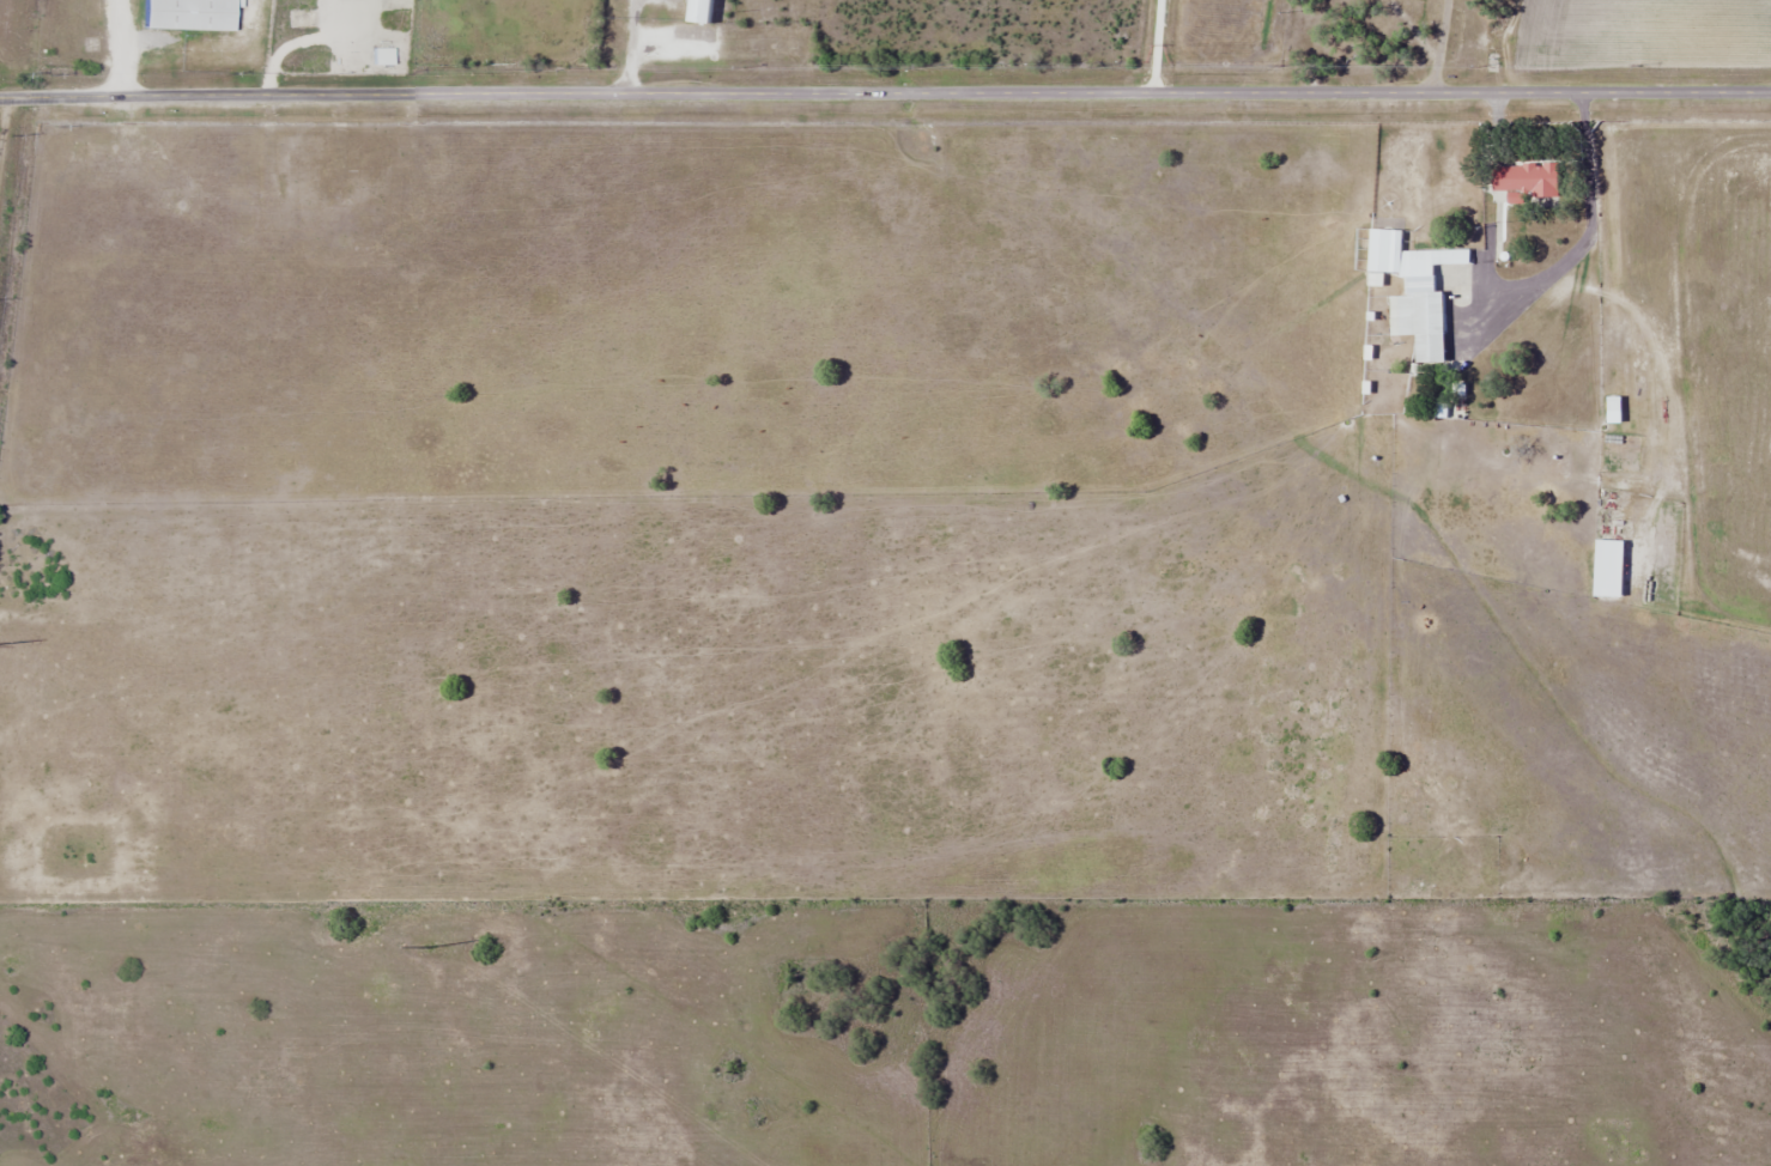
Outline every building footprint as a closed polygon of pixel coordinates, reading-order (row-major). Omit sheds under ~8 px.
[(229,30),(230,6),(239,6),(240,0),(143,0),(142,29),(229,30)] [(390,65),(390,48),(372,48),(372,65),(390,65)] [(1491,165),(1491,192),(1506,192),(1506,204),(1524,204),(1524,197),(1558,197),(1558,164),(1491,165)] [(1445,363),(1444,292),(1434,292),(1434,266),(1469,265),(1468,251),(1391,252),(1391,230),(1368,230),(1369,274),(1394,274),(1394,279),(1404,279),(1404,296),(1397,296),(1398,337),(1416,336),(1416,363),(1445,363)]
